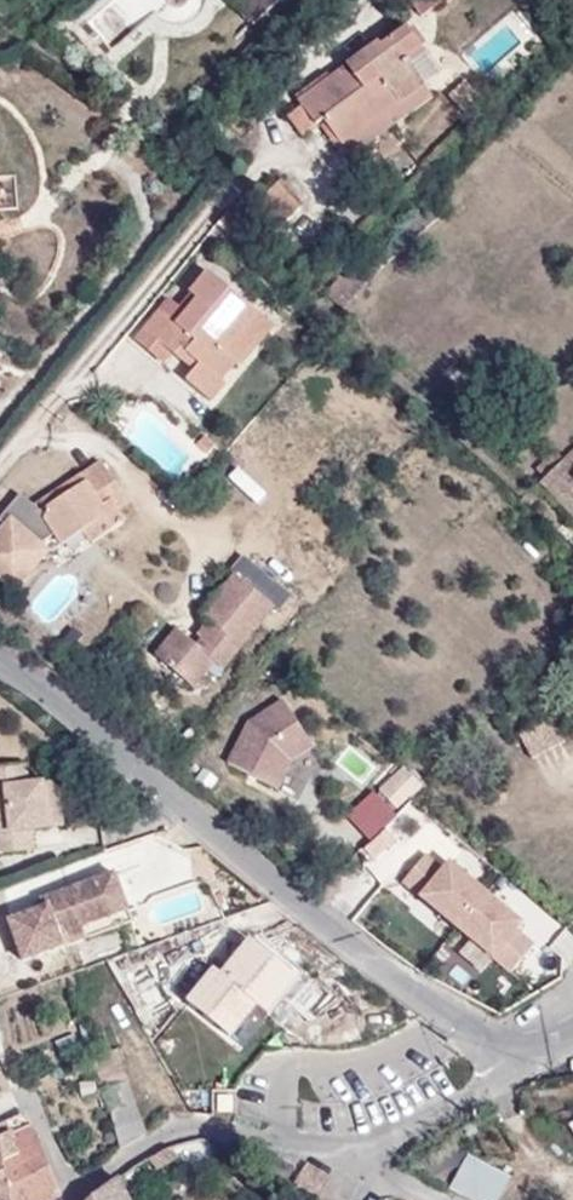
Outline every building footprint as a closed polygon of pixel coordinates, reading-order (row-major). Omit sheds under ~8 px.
[(342,78),(302,107),(288,118),(302,137),(316,126),(323,121),(340,144),(343,148),(425,87),(406,63),(423,51),(405,28),(380,46),(378,43),(347,65),(350,73),(342,78)] [(298,101),(302,107),(342,78),(338,72),(298,101)] [(432,98),(425,87),(343,148),(352,159),(432,98)] [(323,121),(316,126),(333,149),(340,144),(323,121)] [(284,221),(305,208),(286,180),(266,193),(284,221)] [(365,288),(347,271),(325,294),(343,310),(365,288)] [(227,353),(259,317),(207,272),(189,293),(190,295),(198,301),(176,326),(169,320),(159,311),(135,339),(163,365),(172,354),(178,347),(188,356),(200,367),(187,382),(212,404),(227,386),(222,381),(237,363),(227,353)] [(198,301),(190,295),(169,320),(176,326),(198,301)] [(268,325),(259,317),(227,353),(237,363),(268,325)] [(182,363),(188,356),(178,347),(172,354),(182,363)] [(565,461),(554,450),(535,469),(545,479),(539,485),(572,518),(572,453),(565,461)] [(33,505),(21,495),(0,520),(0,523),(7,529),(0,536),(0,579),(14,590),(50,552),(44,545),(54,538),(60,547),(82,533),(90,546),(126,523),(120,513),(129,506),(101,461),(81,474),(88,483),(42,513),(33,505)] [(81,474),(33,505),(42,513),(88,483),(81,474)] [(235,576),(200,617),(207,624),(195,638),(201,643),(196,648),(183,636),(161,661),(192,688),(213,663),(224,672),(241,653),(238,650),(273,609),(278,613),(290,599),(244,560),(232,573),(235,576)] [(183,636),(176,630),(154,655),(161,661),(183,636)] [(281,703),(247,726),(227,766),(276,790),(289,763),(312,748),(281,703)] [(565,740),(550,715),(519,733),(533,758),(565,740)] [(46,828),(42,783),(26,783),(25,764),(0,766),(0,851),(32,849),(30,829),(46,828)] [(395,808),(417,787),(402,770),(379,791),(395,808)] [(42,783),(46,828),(61,826),(57,781),(42,783)] [(424,860),(401,886),(453,932),(483,899),(448,868),(441,874),(424,860)] [(85,924),(131,907),(118,869),(57,891),(61,899),(47,904),(11,917),(26,958),(89,935),(85,924)] [(43,896),(47,904),(61,899),(57,891),(43,896)] [(483,899),(453,932),(488,963),(505,978),(529,951),(512,936),(518,929),(483,899)] [(272,1012),(302,975),(255,937),(226,972),(219,967),(192,1000),(233,1033),(259,1001),(272,1012)] [(147,1132),(127,1081),(118,1050),(91,1058),(99,1086),(104,1084),(105,1090),(121,1148),(147,1132)] [(26,1128),(22,1116),(6,1124),(12,1140),(33,1129),(31,1125),(26,1128)] [(4,1175),(1,1153),(16,1150),(12,1140),(6,1124),(0,1127),(0,1177),(4,1175)] [(33,1129),(12,1140),(16,1150),(1,1153),(4,1175),(11,1199),(52,1199),(57,1197),(33,1129)] [(226,1157),(215,1143),(205,1141),(194,1141),(180,1145),(151,1159),(158,1171),(180,1158),(193,1179),(226,1157)] [(481,1199),(500,1199),(513,1173),(470,1152),(454,1187),(481,1199)] [(294,1184),(318,1199),(332,1177),(308,1163),(294,1184)] [(4,1175),(0,1177),(0,1199),(11,1199),(4,1175)] [(120,1179),(92,1199),(129,1199),(120,1179)]
